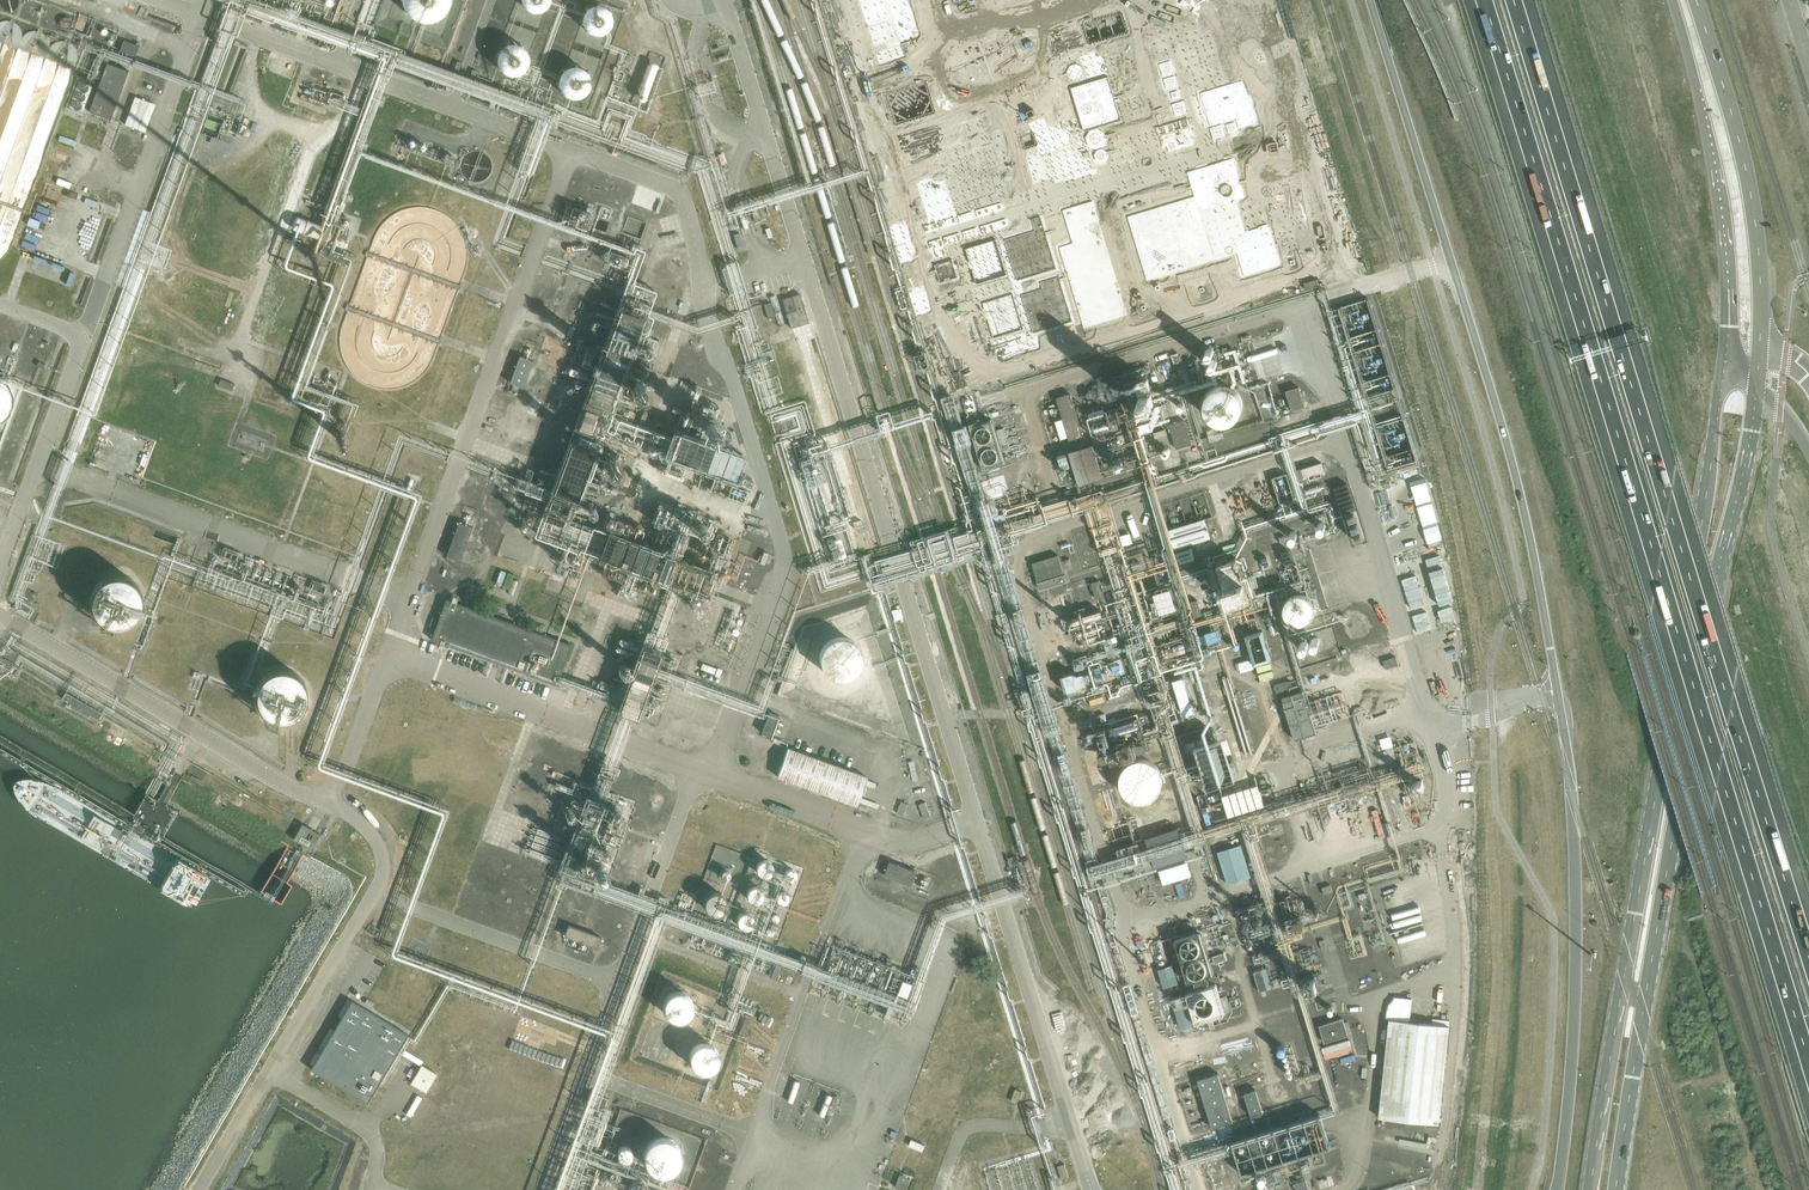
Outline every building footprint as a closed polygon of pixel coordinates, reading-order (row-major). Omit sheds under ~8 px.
[(404,2),(405,6),(408,9),(412,13),(416,15),(420,17),(425,18),(429,17),(433,16),(437,15),(442,11),(445,8),(448,3),(449,0),(403,0),(404,2)] [(520,4),(514,6),(513,20),(518,23),(514,24),(513,34),(517,28),(520,34),(516,40),(536,43),(538,44),(545,45),(544,41),(536,40),(538,36),(544,37),(557,31),(558,22),(553,20),(560,17),(565,8),(552,0),(547,8),(539,12),(534,12),(520,4)] [(524,2),(526,4),(530,7),(533,8),(535,8),(539,8),(541,7),(544,6),(546,4),(548,2),(549,0),(523,0),(524,2)] [(1215,5),(1226,39),(1244,34),(1234,0),(1231,0),(1215,5)] [(611,17),(611,16),(611,13),(610,11),(609,8),(607,6),(605,4),(603,3),(600,2),(597,2),(594,2),(591,3),(589,4),(587,6),(585,8),(584,10),(583,13),(582,16),(583,18),(583,21),(584,23),(586,26),(587,27),(591,29),(593,30),(596,31),(599,31),(602,30),(606,27),(608,25),(610,22),(611,19),(611,17)] [(526,55),(526,53),(525,50),(524,47),(522,45),(518,42),(515,41),(512,40),(509,41),(506,41),(503,43),(502,44),(500,46),(498,49),(497,52),(497,55),(498,60),(499,62),(501,65),(505,68),(508,69),(511,69),(513,69),(516,69),(518,68),(521,66),(523,63),(525,61),(526,58),(526,55)] [(140,46),(125,41),(121,51),(137,56),(140,46)] [(89,112),(113,120),(130,70),(106,62),(89,112)] [(588,79),(588,76),(587,73),(586,71),(584,69),(582,67),(580,65),(577,64),(574,64),(571,64),(568,65),(566,67),(564,68),(562,70),(560,73),(559,78),(560,83),(562,87),(563,88),(566,91),(568,92),(573,93),(576,93),(578,92),(583,90),(585,87),(587,84),(588,82),(588,79)] [(146,133),(156,106),(135,99),(125,125),(146,133)] [(986,127),(942,140),(963,208),(1007,195),(986,127)] [(347,235),(294,213),(287,230),(340,252),(347,235)] [(1006,229),(965,242),(995,340),(1036,327),(1006,229)] [(799,294),(782,300),(791,329),(808,323),(799,294)] [(775,318),(770,303),(764,305),(768,320),(775,318)] [(702,338),(700,329),(693,322),(687,328),(680,321),(662,318),(661,327),(677,330),(668,332),(664,335),(672,337),(672,339),(676,343),(679,340),(681,329),(689,330),(687,332),(689,340),(694,338),(696,326),(700,344),(694,338),(694,341),(700,347),(693,354),(687,355),(688,359),(690,357),(691,362),(710,365),(708,355),(701,348),(702,338)] [(675,366),(679,366),(680,354),(677,354),(677,353),(653,351),(652,367),(674,369),(675,366)] [(532,361),(519,357),(510,383),(513,385),(511,391),(508,390),(507,393),(515,396),(519,387),(523,388),(532,361)] [(11,398),(11,393),(9,388),(7,384),(4,380),(1,377),(0,377),(0,418),(1,418),(4,415),(7,411),(9,408),(11,403),(11,398)] [(235,384),(221,378),(218,385),(233,391),(235,384)] [(1243,409),(1243,405),(1243,401),(1242,397),(1240,394),(1238,390),(1234,388),(1231,386),(1227,384),(1223,384),(1219,384),(1215,385),(1211,387),(1208,389),(1205,392),(1203,395),(1202,399),(1201,403),(1201,407),(1202,411),(1203,415),(1205,418),(1208,421),(1211,424),(1215,425),(1219,426),(1223,426),(1227,426),(1231,424),(1234,422),(1238,420),(1240,417),(1242,413),(1243,409)] [(1291,412),(1305,408),(1299,388),(1285,392),(1291,412)] [(1070,394),(1057,398),(1069,441),(1083,437),(1070,394)] [(542,403),(531,399),(526,413),(537,417),(542,403)] [(991,416),(968,421),(980,469),(1003,463),(991,416)] [(1184,420),(1168,425),(1176,449),(1192,445),(1184,420)] [(737,475),(743,452),(691,438),(687,454),(685,453),(683,461),(708,468),(712,456),(718,458),(718,459),(722,460),(720,470),(737,475)] [(1391,472),(1420,462),(1412,438),(1405,441),(1407,447),(1385,454),(1391,472)] [(665,547),(592,525),(585,509),(579,505),(596,448),(571,441),(556,488),(517,476),(515,481),(536,532),(535,536),(561,544),(559,551),(580,566),(576,567),(581,569),(590,556),(666,579),(678,540),(680,539),(682,536),(664,523),(709,537),(694,526),(695,526),(689,510),(660,501),(654,520),(679,538),(655,530),(667,539),(665,547)] [(1079,483),(1104,477),(1096,444),(1059,453),(1064,473),(1076,470),(1079,483)] [(1324,472),(1321,463),(1301,470),(1303,478),(1324,472)] [(734,482),(738,497),(749,493),(745,479),(734,482)] [(420,512),(411,508),(395,550),(404,554),(420,512)] [(1210,539),(1204,519),(1169,530),(1175,550),(1210,539)] [(472,527),(458,523),(446,556),(460,561),(472,527)] [(1237,548),(1207,559),(1234,629),(1238,627),(1237,624),(1248,620),(1253,631),(1245,634),(1257,665),(1274,658),(1272,653),(1278,650),(1276,646),(1270,648),(1260,622),(1271,618),(1268,609),(1272,607),(1266,591),(1255,596),(1237,548)] [(1194,560),(1191,549),(1175,553),(1180,569),(1191,566),(1189,562),(1194,560)] [(237,555),(225,551),(223,556),(235,561),(237,555)] [(1420,562),(1437,622),(1448,619),(1450,628),(1457,626),(1439,562),(1433,564),(1431,559),(1432,559),(1431,554),(1424,556),(1426,561),(1420,562)] [(1040,590),(1066,582),(1058,556),(1032,564),(1040,590)] [(140,599),(140,598),(140,594),(138,589),(136,585),(133,580),(130,578),(124,575),(120,574),(115,573),(111,574),(107,575),(101,578),(98,580),(95,585),(93,589),(91,594),(91,599),(91,604),(93,608),(95,612),(98,616),(101,619),(106,621),(110,623),(116,623),(121,623),(125,621),(130,619),(133,616),(136,612),(138,608),(140,604),(140,599)] [(1099,581),(1091,583),(1096,599),(1104,597),(1099,581)] [(325,588),(313,583),(311,588),(323,593),(325,588)] [(1170,584),(1170,589),(1155,588),(1154,604),(1160,604),(1160,610),(1180,610),(1181,584),(1170,584)] [(1311,614),(1311,610),(1311,607),(1310,604),(1308,601),(1305,599),(1302,597),(1298,597),(1295,597),(1292,598),(1289,600),(1286,602),(1285,605),(1284,609),(1284,612),(1285,615),(1286,618),(1289,621),(1292,623),(1295,624),(1298,624),(1302,623),(1305,622),(1307,620),(1310,617),(1311,614)] [(571,645),(446,600),(431,640),(556,686),(571,645)] [(861,656),(860,652),(859,649),(857,645),(855,642),(851,638),(849,637),(845,636),(841,635),(836,635),(832,636),(829,638),(825,640),(823,643),(820,647),(819,651),(818,655),(818,660),(819,663),(821,667),(824,670),(827,673),(830,675),(835,677),(839,677),(843,677),(847,676),(851,674),(854,672),(857,669),(859,665),(860,660),(861,656)] [(659,651),(641,645),(618,709),(636,715),(659,651)] [(1399,666),(1396,657),(1383,661),(1386,671),(1399,666)] [(305,692),(304,687),(303,683),(301,679),(299,675),(296,673),(292,670),(287,668),(282,667),(278,667),(273,668),(269,670),(264,674),(260,677),(258,682),(256,687),(255,692),(256,697),(257,701),(259,705),(262,709),(266,712),(270,715),(275,716),(279,717),(285,716),(290,715),(293,713),(297,710),(301,706),(303,702),(304,697),(305,692)] [(1381,679),(1362,684),(1370,710),(1389,705),(1381,679)] [(597,689),(607,693),(610,684),(600,681),(597,689)] [(1350,717),(1348,710),(1353,709),(1348,691),(1343,693),(1342,692),(1341,692),(1340,689),(1306,699),(1305,697),(1303,698),(1300,691),(1294,693),(1290,681),(1275,686),(1281,704),(1283,703),(1295,741),(1316,734),(1315,728),(1350,717)] [(779,716),(769,712),(761,733),(771,737),(779,716)] [(1109,764),(1150,749),(1137,714),(1118,721),(1120,726),(1114,728),(1112,724),(1099,729),(1107,751),(1082,760),(1092,785),(1114,777),(1109,764)] [(1207,737),(1204,729),(1182,736),(1184,744),(1207,737)] [(1201,756),(1211,786),(1237,777),(1225,744),(1212,748),(1213,752),(1201,756)] [(787,748),(780,768),(777,777),(857,806),(867,777),(787,748)] [(1162,786),(1163,782),(1162,778),(1161,774),(1159,770),(1157,767),(1154,765),(1150,763),(1147,761),(1143,761),(1139,761),(1135,762),(1131,763),(1128,766),(1125,769),(1123,772),(1121,776),(1121,780),(1121,784),(1121,788),(1123,791),(1125,795),(1128,798),(1131,800),(1135,802),(1139,803),(1143,803),(1147,802),(1150,801),(1154,799),(1157,796),(1159,793),(1161,790),(1162,786)] [(1257,786),(1221,797),(1227,818),(1263,807),(1257,786)] [(1422,827),(1416,808),(1408,810),(1414,829),(1422,827)] [(302,824),(293,839),(311,849),(319,835),(302,824)] [(1178,828),(1151,837),(1145,838),(1154,868),(1187,858),(1178,828)] [(1218,852),(1229,885),(1252,877),(1242,846),(1218,852)] [(917,872),(890,862),(885,876),(912,886),(917,872)] [(777,870),(777,869),(776,867),(775,865),(773,863),(771,863),(768,863),(766,864),(765,866),(764,869),(765,872),(766,874),(768,875),(770,876),(773,875),(775,874),(776,872),(777,870)] [(795,876),(794,873),(793,871),(791,870),(788,869),(786,870),(784,871),(782,873),(782,875),(782,877),(783,880),(785,881),(788,882),(790,882),(792,881),(794,879),(795,876)] [(1330,885),(1326,887),(1322,888),(1324,895),(1333,893),(1330,885)] [(768,894),(768,893),(767,890),(766,889),(763,887),(761,887),(758,888),(756,889),(755,891),(755,894),(755,896),(757,898),(759,899),(761,900),(764,899),(766,898),(767,896),(768,894)] [(788,901),(787,899),(786,897),(784,895),(782,895),(780,895),(777,896),(776,898),(775,900),(775,903),(776,905),(778,907),(781,908),(783,907),(786,905),(787,904),(788,901)] [(732,908),(732,907),(731,904),(729,901),(726,899),(723,898),(719,899),(716,901),(714,903),(713,907),(714,911),(716,914),(719,916),(722,917),(726,916),(729,914),(731,911),(732,908)] [(756,921),(756,919),(754,916),(752,915),(750,914),(747,915),(745,916),(744,918),(744,921),(744,923),(745,925),(747,927),(749,927),(752,927),(754,926),(755,924),(756,921)] [(778,928),(778,927),(778,925),(776,923),(774,921),(771,921),(769,922),(767,923),(766,925),(766,928),(766,930),(768,932),(770,933),(773,934),(775,933),(777,931),(778,930),(778,928)] [(1190,922),(1182,925),(1184,931),(1192,928),(1190,922)] [(567,937),(597,948),(602,935),(572,924),(567,937)] [(1207,930),(1183,938),(1174,941),(1188,983),(1214,975),(1207,954),(1214,952),(1207,930)] [(390,951),(398,954),(407,934),(400,931),(390,951)] [(1163,937),(1154,940),(1156,949),(1165,945),(1163,937)] [(1170,955),(1157,959),(1166,987),(1179,983),(1170,955)] [(1253,972),(1259,992),(1272,988),(1272,987),(1274,986),(1273,982),(1270,982),(1268,974),(1270,973),(1268,968),(1253,972)] [(1220,999),(1216,985),(1185,995),(1194,1024),(1225,1015),(1224,1014),(1231,1012),(1227,997),(1220,999)] [(697,1007),(696,1004),(696,1001),(694,998),(692,996),(690,994),(687,993),(684,992),(681,992),(678,993),(676,994),(672,996),(670,999),(669,1001),(668,1004),(668,1007),(668,1010),(669,1012),(670,1014),(672,1017),(676,1020),(678,1021),(681,1021),(684,1021),(687,1020),(690,1019),(692,1017),(694,1015),(695,1013),(696,1010),(697,1007)] [(352,1003),(312,1070),(369,1104),(409,1038),(352,1003)] [(1181,1029),(1193,1025),(1188,1007),(1176,1010),(1181,1029)] [(1324,1043),(1348,1036),(1343,1019),(1319,1026),(1324,1043)] [(1450,1027),(1410,1022),(1389,1020),(1379,1118),(1439,1124),(1450,1027)] [(722,1061),(722,1060),(722,1057),(721,1055),(719,1052),(718,1050),(715,1048),(713,1047),(709,1046),(703,1047),(701,1049),(699,1050),(697,1052),(696,1054),(695,1056),(694,1060),(695,1065),(696,1068),(698,1070),(701,1072),(703,1073),(705,1074),(708,1074),(711,1074),(714,1073),(718,1070),(721,1066),(722,1063),(722,1061)] [(437,1075),(422,1066),(410,1084),(426,1095),(437,1075)] [(1218,1074),(1212,1076),(1198,1080),(1212,1129),(1233,1122),(1218,1074)] [(1256,1090),(1244,1094),(1251,1117),(1263,1113),(1256,1090)] [(682,1156),(682,1155),(682,1152),(681,1149),(680,1147),(678,1145),(675,1143),(673,1141),(669,1140),(667,1140),(664,1140),(661,1140),(658,1141),(655,1144),(652,1148),(650,1152),(650,1155),(650,1158),(651,1161),(652,1164),(654,1166),(657,1169),(659,1170),(662,1171),(665,1171),(668,1171),(671,1171),(674,1169),(677,1167),(679,1165),(681,1162),(681,1159),(682,1156)] [(637,1153),(636,1150),(634,1146),(631,1144),(628,1143),(624,1144),(622,1144),(620,1146),(618,1148),(617,1152),(617,1156),(620,1160),(622,1162),(626,1163),(630,1162),(633,1160),(636,1157),(637,1153)] [(1062,1180),(1069,1178),(1064,1165),(1058,1167),(1062,1180)] [(893,1187),(904,1189),(907,1189),(911,1174),(897,1170),(893,1187)] [(648,1189),(647,1186),(645,1183),(644,1182),(641,1180),(638,1180),(634,1180),(632,1182),(631,1183),(629,1186),(628,1189),(648,1189)] [(1300,1181),(1294,1184),(1296,1189),(1306,1189),(1309,1189),(1306,1180),(1300,1181)]
